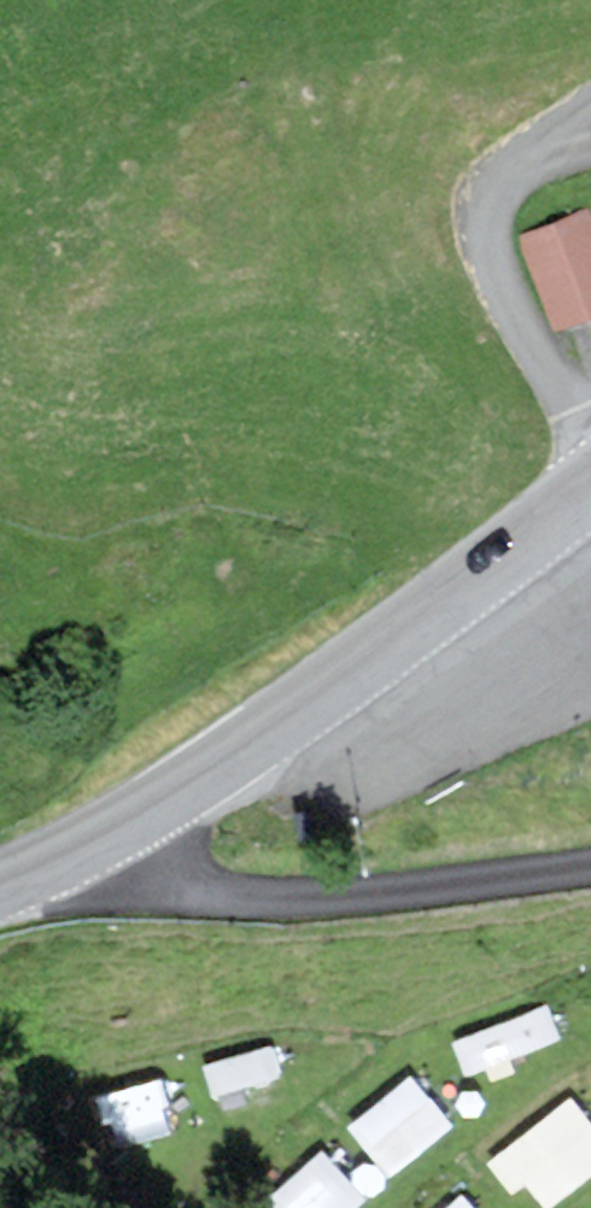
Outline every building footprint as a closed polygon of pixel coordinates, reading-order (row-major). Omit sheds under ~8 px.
[(582,213),(522,235),(554,318),(590,304),(590,236),(582,213)] [(454,1029),(468,1063),(560,1028),(547,994),(454,1029)] [(346,1112),(385,1166),(455,1118),(416,1063),(346,1112)] [(590,1164),(590,1111),(570,1085),(492,1145),(539,1204),(590,1164)] [(289,1207),(344,1207),(369,1185),(323,1136),(269,1187),(289,1207)] [(451,1191),(432,1207),(467,1207),(451,1191)]
